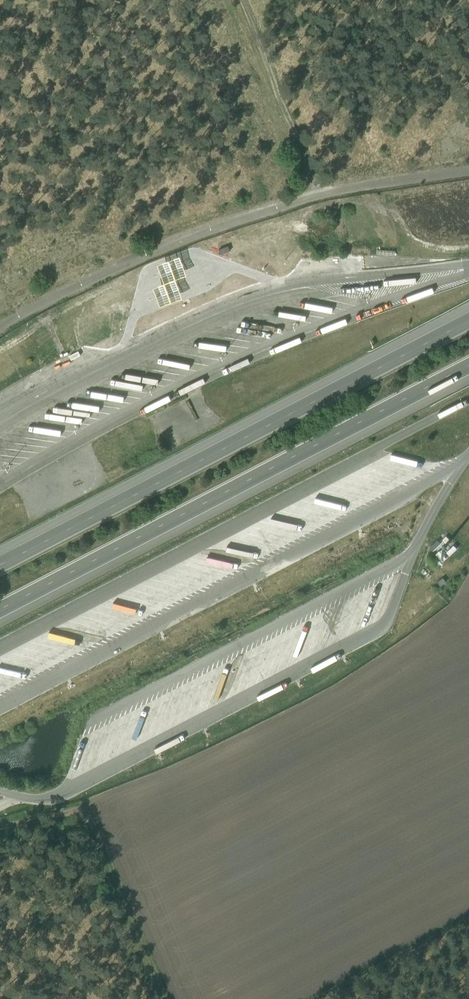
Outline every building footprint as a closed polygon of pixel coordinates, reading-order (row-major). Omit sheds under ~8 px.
[(250,234),(142,278),(152,302),(220,275),(219,274),(260,258),(250,234)] [(211,286),(199,289),(203,300),(215,297),(211,286)] [(331,297),(357,304),(359,298),(332,291),(331,297)] [(305,306),(332,312),(334,305),(306,300),(305,306)] [(309,320),(311,315),(283,309),(282,315),(309,320)] [(277,331),(278,325),(250,319),(249,325),(277,331)] [(325,331),(344,326),(343,321),(324,326),(325,331)] [(222,337),(254,339),(254,333),(222,331),(222,337)] [(131,371),(129,377),(157,383),(158,377),(131,371)] [(180,394),(202,382),(200,378),(177,389),(180,394)] [(88,395),(87,401),(115,407),(116,401),(88,395)] [(50,439),(51,433),(23,430),(22,436),(50,439)] [(25,455),(25,449),(0,448),(0,460),(11,460),(11,454),(25,455)] [(420,465),(421,458),(395,454),(394,461),(420,465)] [(0,485),(0,491),(15,483),(13,478),(0,485)] [(326,490),(325,496),(350,502),(352,497),(326,490)] [(437,539),(430,546),(433,550),(440,542),(437,539)] [(455,544),(447,551),(450,554),(458,547),(455,544)] [(440,550),(436,553),(443,560),(447,557),(440,550)] [(443,576),(438,581),(441,585),(447,581),(443,576)]
